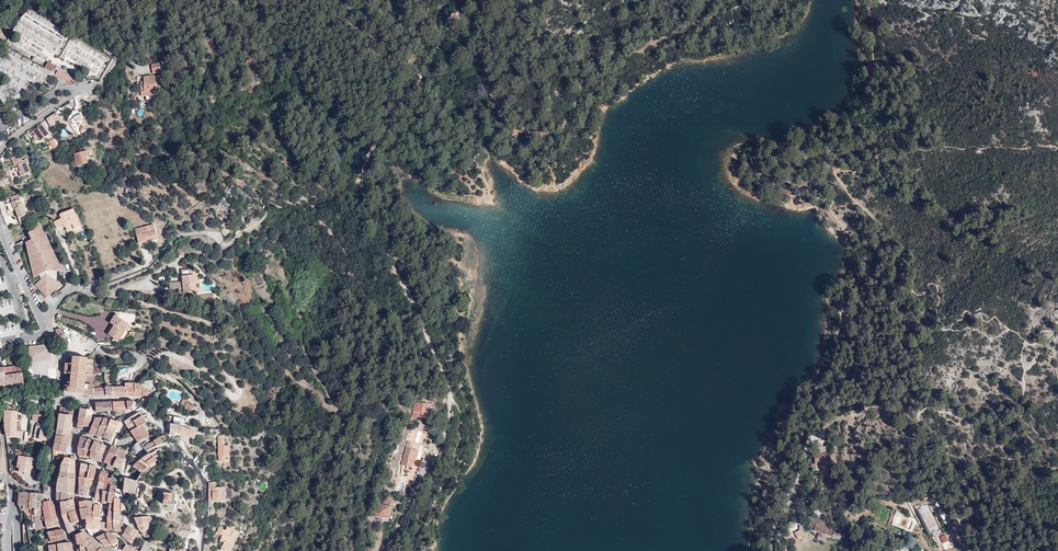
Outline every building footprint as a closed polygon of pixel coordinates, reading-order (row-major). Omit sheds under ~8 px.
[(20,21),(26,25),(30,19),(33,21),(37,16),(28,10),(20,21)] [(48,61),(45,67),(52,71),(55,66),(48,61)] [(160,63),(152,64),(153,74),(162,72),(160,63)] [(27,73),(32,77),(37,70),(31,67),(27,73)] [(56,74),(70,81),(71,79),(72,78),(58,71),(56,74)] [(145,77),(145,82),(145,92),(141,92),(142,96),(156,96),(155,77),(145,77)] [(61,120),(56,113),(47,119),(51,126),(53,125),(54,126),(55,125),(56,126),(61,123),(60,121),(61,120)] [(73,124),(83,119),(80,114),(74,117),(75,118),(71,120),(73,124)] [(41,140),(49,134),(42,125),(31,133),(36,139),(38,138),(41,140)] [(53,148),(58,147),(54,139),(49,141),(51,145),(50,145),(51,147),(52,147),(53,148)] [(78,166),(89,163),(87,156),(88,156),(87,151),(75,154),(78,166)] [(21,158),(17,159),(13,161),(15,166),(18,165),(21,171),(19,172),(20,176),(31,172),(27,162),(23,163),(21,158)] [(115,196),(124,200),(126,197),(114,191),(115,196)] [(15,208),(21,224),(30,220),(28,215),(27,215),(23,203),(22,204),(19,194),(10,197),(12,202),(7,203),(9,210),(15,208)] [(73,225),(75,229),(81,227),(74,209),(60,215),(62,219),(55,222),(58,229),(65,226),(66,229),(71,227),(71,226),(73,225)] [(36,284),(43,294),(46,298),(52,294),(63,285),(60,283),(60,272),(63,272),(39,222),(29,233),(33,241),(26,244),(28,250),(34,277),(37,276),(40,282),(36,284)] [(157,238),(154,225),(136,229),(139,243),(157,238)] [(178,288),(178,290),(195,275),(183,276),(183,282),(183,284),(178,285),(178,282),(170,282),(170,288),(178,288)] [(195,275),(178,290),(178,292),(184,292),(184,293),(196,292),(195,275)] [(126,330),(127,331),(130,326),(118,317),(113,325),(107,334),(118,341),(126,330)] [(61,328),(56,330),(62,346),(67,345),(61,328)] [(28,347),(30,356),(31,356),(31,359),(50,356),(50,354),(51,353),(50,345),(28,347)] [(31,356),(30,356),(30,363),(52,361),(51,353),(50,354),(50,356),(31,359),(31,356)] [(93,375),(93,371),(94,367),(93,367),(93,360),(88,360),(88,359),(87,359),(74,357),(73,358),(68,357),(67,364),(66,364),(65,374),(66,374),(64,393),(84,395),(85,384),(88,385),(88,384),(86,383),(86,376),(93,377),(93,376),(93,375)] [(3,368),(6,386),(24,383),(22,366),(6,368),(3,368)] [(101,388),(102,386),(102,383),(94,382),(95,376),(94,377),(93,376),(93,377),(86,376),(86,383),(88,384),(88,385),(85,384),(84,395),(93,396),(93,389),(101,388)] [(126,396),(136,396),(135,384),(135,383),(126,384),(126,387),(126,396)] [(136,396),(142,396),(149,396),(148,394),(148,390),(143,390),(142,383),(135,384),(136,396)] [(114,396),(126,396),(126,387),(124,387),(114,388),(113,388),(114,396)] [(93,396),(106,396),(106,388),(101,388),(93,389),(93,396)] [(181,405),(192,411),(193,411),(195,407),(194,407),(195,405),(184,399),(181,405)] [(114,411),(113,402),(102,403),(102,412),(114,411)] [(128,410),(127,402),(113,402),(114,411),(116,411),(123,411),(128,410)] [(412,416),(428,419),(429,412),(428,411),(428,405),(415,402),(412,416)] [(61,408),(60,415),(72,416),(73,409),(61,408)] [(86,419),(88,410),(81,409),(80,417),(86,419)] [(5,431),(6,437),(18,438),(19,432),(16,432),(17,420),(18,413),(13,412),(5,411),(5,420),(5,431)] [(131,432),(138,428),(134,422),(142,417),(139,413),(125,422),(130,430),(128,432),(129,433),(131,432)] [(49,426),(50,416),(43,415),(42,422),(41,424),(42,425),(49,426)] [(72,416),(60,415),(59,422),(72,423),(72,416)] [(143,426),(146,424),(147,423),(150,421),(148,418),(145,420),(143,416),(142,417),(134,422),(138,428),(143,426)] [(92,420),(86,419),(80,417),(78,430),(82,430),(83,427),(88,427),(92,420)] [(97,436),(105,419),(95,419),(93,426),(89,435),(97,436)] [(104,437),(106,433),(111,420),(105,419),(97,436),(98,436),(104,438),(104,437)] [(113,435),(119,422),(116,422),(111,420),(106,433),(113,435)] [(425,425),(419,424),(418,428),(416,427),(415,429),(412,428),(406,447),(406,448),(401,465),(412,468),(415,459),(416,459),(421,445),(415,443),(419,431),(425,433),(427,426),(425,425)] [(46,440),(48,426),(49,426),(42,425),(41,427),(37,426),(34,438),(46,441),(46,440)] [(180,434),(181,427),(180,426),(173,425),(171,425),(171,430),(171,432),(170,435),(175,436),(175,433),(180,434)] [(145,431),(143,426),(138,428),(131,432),(135,437),(145,431)] [(194,439),(197,432),(181,427),(180,434),(194,439)] [(71,429),(58,428),(57,436),(70,438),(71,429)] [(149,429),(145,431),(135,437),(139,442),(144,439),(144,440),(149,437),(148,434),(151,432),(149,429)] [(79,448),(84,450),(88,440),(85,439),(86,436),(85,435),(82,434),(79,448)] [(70,438),(57,436),(54,451),(53,455),(56,456),(57,452),(65,455),(68,448),(70,438)] [(230,466),(230,457),(225,457),(225,452),(230,452),(229,446),(225,446),(224,436),(218,437),(219,461),(220,462),(224,462),(225,466),(230,466)] [(163,443),(160,437),(150,444),(153,448),(163,443)] [(84,450),(90,451),(91,450),(94,444),(95,442),(88,440),(84,450)] [(91,450),(90,451),(96,453),(100,444),(99,444),(95,442),(94,444),(91,450)] [(133,446),(138,453),(144,449),(139,442),(133,446)] [(96,453),(103,455),(106,446),(101,444),(100,444),(96,453)] [(110,453),(109,453),(118,458),(123,460),(126,452),(118,449),(113,447),(114,446),(113,445),(112,445),(111,446),(112,447),(109,452),(110,453)] [(190,454),(192,456),(197,451),(193,447),(187,450),(190,454)] [(79,456),(89,458),(90,452),(90,451),(84,450),(79,448),(79,456)] [(90,452),(89,458),(101,462),(103,455),(96,453),(90,451),(90,452)] [(109,453),(107,458),(115,462),(118,458),(109,453)] [(815,464),(811,464),(811,468),(815,468),(815,470),(829,470),(830,465),(826,464),(826,454),(822,453),(816,453),(815,453),(815,464)] [(151,454),(142,460),(150,466),(158,461),(155,458),(151,454)] [(21,463),(20,472),(31,474),(32,465),(32,463),(35,464),(35,459),(19,457),(18,463),(21,463)] [(63,463),(62,465),(75,467),(75,460),(71,459),(66,458),(63,463)] [(111,471),(113,467),(115,462),(107,458),(105,463),(108,465),(106,469),(111,471)] [(115,462),(113,467),(117,468),(120,470),(122,470),(123,460),(118,458),(115,462)] [(137,463),(133,467),(142,473),(150,466),(142,460),(140,461),(137,463)] [(82,464),(81,471),(89,472),(95,474),(97,468),(82,464)] [(62,465),(61,472),(75,474),(75,467),(62,465)] [(89,472),(81,471),(80,477),(88,479),(89,472)] [(61,472),(60,478),(75,480),(75,474),(61,472)] [(111,479),(107,478),(100,476),(99,483),(105,484),(104,492),(109,493),(111,479)] [(88,479),(80,477),(80,485),(89,488),(93,480),(88,479)] [(58,485),(57,491),(74,495),(75,480),(60,478),(58,485)] [(137,482),(126,478),(124,492),(135,494),(136,486),(137,482)] [(209,482),(209,488),(209,492),(213,492),(213,501),(224,501),(224,488),(215,488),(215,483),(209,482)] [(89,488),(80,485),(79,492),(79,496),(86,497),(89,488)] [(74,495),(57,491),(57,500),(59,503),(61,503),(64,503),(74,499),(74,495)] [(104,492),(97,491),(95,499),(102,501),(104,492)] [(19,505),(20,505),(24,505),(24,510),(31,510),(31,508),(35,508),(35,512),(35,514),(35,522),(36,531),(42,531),(42,526),(43,521),(44,507),(44,502),(44,494),(35,494),(19,493),(19,505)] [(387,494),(386,500),(391,502),(393,502),(395,496),(387,494)] [(165,495),(164,506),(175,507),(176,496),(165,495)] [(64,503),(61,503),(62,509),(75,506),(74,499),(64,503)] [(44,507),(43,521),(45,521),(57,519),(54,505),(53,505),(53,502),(51,502),(51,501),(44,502),(45,507),(44,507)] [(89,509),(94,513),(95,505),(95,503),(86,502),(85,505),(89,509)] [(110,502),(110,503),(109,508),(114,509),(114,513),(120,513),(120,504),(114,503),(110,502)] [(390,506),(384,505),(378,504),(375,516),(383,518),(388,518),(390,506)] [(94,513),(93,517),(100,517),(101,510),(101,506),(95,505),(94,513)] [(75,506),(62,509),(61,509),(62,516),(69,514),(68,514),(75,511),(75,506)] [(80,510),(83,520),(88,519),(88,517),(93,517),(94,513),(89,509),(80,510)] [(68,514),(69,514),(71,520),(73,524),(79,522),(75,511),(68,514)] [(69,514),(62,516),(65,522),(71,520),(69,514)] [(85,526),(87,530),(93,530),(105,529),(106,523),(100,523),(100,517),(93,517),(88,517),(88,519),(83,520),(85,526)] [(142,532),(145,530),(151,529),(148,524),(152,523),(152,522),(151,517),(135,517),(138,527),(140,532),(142,532)] [(45,521),(47,525),(47,529),(58,526),(57,519),(45,521)] [(833,531),(813,524),(812,530),(819,533),(817,539),(824,541),(826,535),(831,537),(833,531)] [(75,530),(72,525),(66,527),(69,534),(75,530)] [(132,537),(134,539),(138,532),(135,531),(136,529),(135,529),(134,530),(129,526),(125,532),(132,537)] [(224,543),(221,550),(223,550),(231,550),(240,532),(236,530),(235,532),(227,528),(226,531),(219,528),(217,533),(223,535),(220,541),(224,543)] [(63,530),(55,531),(59,541),(67,539),(63,530)] [(55,531),(48,532),(50,538),(52,543),(59,541),(55,531)] [(833,537),(842,540),(844,535),(834,531),(833,537)] [(78,545),(79,547),(77,548),(78,550),(82,548),(91,545),(93,544),(91,539),(88,540),(84,532),(76,536),(78,545)] [(122,536),(131,544),(134,539),(132,537),(125,532),(122,536)] [(116,536),(106,533),(109,540),(112,545),(112,546),(113,546),(115,549),(118,547),(118,542),(116,536)] [(58,545),(59,550),(72,550),(71,542),(58,545)] [(150,546),(145,543),(140,550),(148,550),(150,546)]
